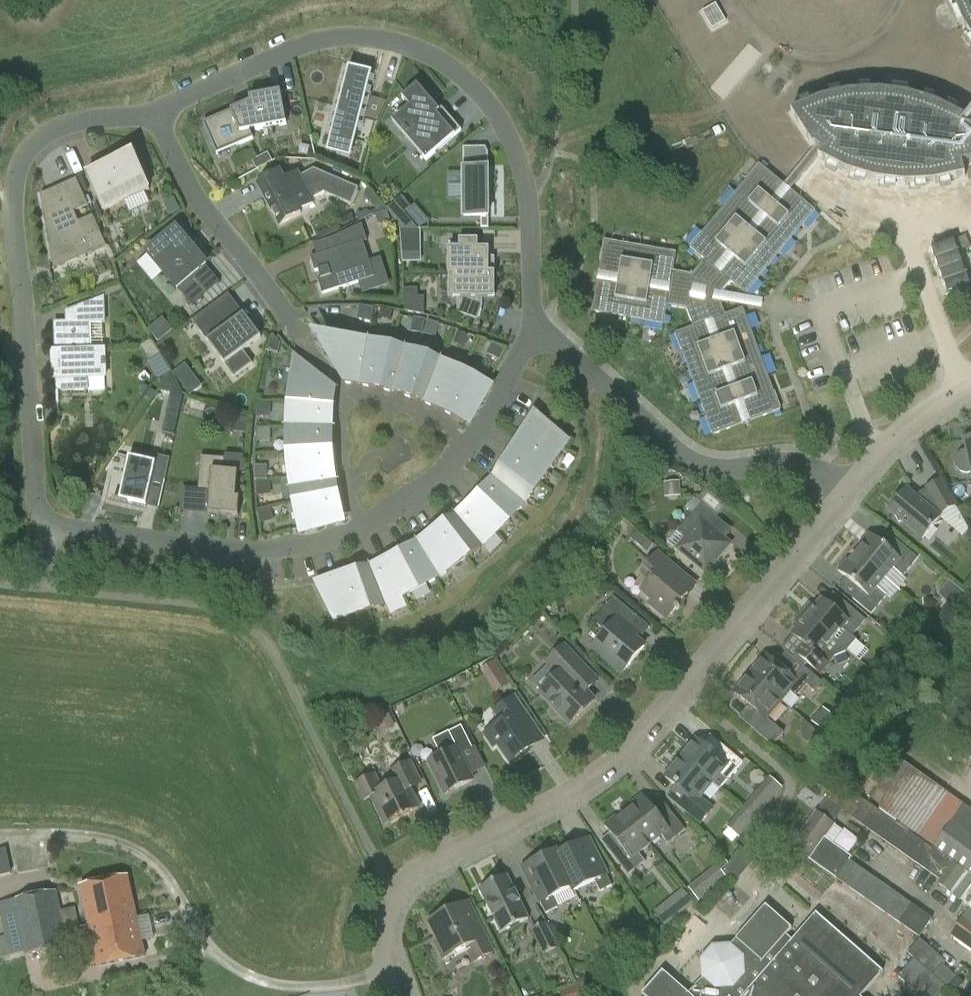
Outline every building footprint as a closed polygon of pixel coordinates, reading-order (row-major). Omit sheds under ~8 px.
[(963,25),(970,38),(970,0),(953,0),(963,25)] [(726,22),(716,5),(702,12),(712,30),(726,22)] [(349,68),(330,142),(354,148),(373,74),(349,68)] [(417,87),(403,99),(410,108),(393,123),(426,162),(462,131),(443,109),(439,112),(417,87)] [(250,132),(287,125),(281,93),(249,99),(250,103),(204,124),(217,155),(253,139),(250,132)] [(966,120),(964,119),(938,105),(909,96),(879,93),(849,94),(820,101),(791,113),(813,147),(814,147),(784,183),(791,189),(818,156),(819,157),(818,158),(846,172),(875,181),(904,185),(934,184),(965,177),(962,164),(970,162),(970,114),(966,120)] [(133,153),(87,174),(104,211),(150,190),(133,153)] [(606,240),(600,275),(594,311),(666,324),(669,305),(688,308),(695,326),(677,333),(714,435),(782,410),(744,308),(727,314),(722,302),(725,301),(726,294),(724,292),(732,281),(747,293),(816,210),(791,189),(784,183),(761,164),(692,247),(707,260),(694,274),(674,272),(678,252),(606,240)] [(461,168),(462,220),(490,219),(488,168),(461,168)] [(314,169),(300,177),(298,173),(262,192),(280,225),(301,213),(300,211),(314,203),(312,200),(325,194),(351,205),(359,188),(314,169)] [(79,223),(74,212),(88,205),(80,187),(61,195),(57,188),(40,195),(52,260),(76,249),(80,259),(107,247),(93,216),(79,223)] [(403,253),(419,252),(417,203),(389,204),(389,222),(402,222),(403,253)] [(310,258),(322,294),(374,277),(363,243),(367,242),(361,225),(332,239),(336,250),(310,258)] [(174,229),(146,252),(193,307),(202,299),(189,283),(207,267),(174,229)] [(450,251),(450,274),(494,275),(494,260),(488,259),(488,251),(477,251),(477,239),(461,239),(461,251),(450,251)] [(493,298),(494,275),(450,274),(450,298),(459,298),(458,314),(478,320),(481,310),(482,310),(482,298),(493,298)] [(405,287),(404,311),(423,312),(424,287),(405,287)] [(192,321),(224,365),(234,378),(252,364),(243,351),(261,339),(228,295),(192,321)] [(89,322),(55,323),(57,391),(89,390),(88,377),(105,376),(104,351),(92,351),(91,323),(106,323),(105,297),(86,304),(87,306),(88,306),(89,322)] [(165,318),(150,329),(158,339),(172,328),(165,318)] [(344,383),(361,384),(368,344),(318,337),(344,383)] [(392,349),(368,344),(361,384),(382,389),(392,349)] [(405,353),(392,349),(382,389),(394,392),(403,395),(415,356),(405,353)] [(159,377),(170,371),(161,355),(150,361),(159,377)] [(439,364),(428,360),(415,356),(403,395),(414,398),(424,401),(439,364)] [(296,360),(290,404),(331,408),(335,390),(296,360)] [(190,395),(204,386),(188,362),(174,371),(190,395)] [(440,364),(439,364),(424,401),(425,402),(444,411),(461,374),(440,364)] [(490,388),(473,380),(461,374),(444,411),(454,416),(470,424),(490,388)] [(330,430),(331,408),(290,404),(289,429),(330,430)] [(566,444),(535,417),(513,452),(545,474),(566,444)] [(256,442),(270,443),(270,429),(256,428),(256,442)] [(331,451),(330,430),(289,429),(289,453),(331,451)] [(970,474),(970,475),(970,438),(966,439),(968,450),(962,452),(956,456),(954,462),(955,467),(960,472),(966,475),(970,474)] [(333,473),(331,451),(289,453),(289,454),(291,478),(333,473)] [(503,469),(495,479),(494,480),(522,504),(533,491),(545,474),(513,452),(503,469)] [(130,460),(121,501),(147,507),(152,479),(165,482),(169,459),(156,456),(154,465),(130,460)] [(201,457),(199,491),(211,492),(209,514),(239,516),(240,498),(236,498),(238,472),(224,471),(225,459),(201,457)] [(267,480),(266,467),(255,467),(255,480),(267,480)] [(336,495),(335,483),(333,473),(291,478),(291,479),(295,502),(336,495)] [(928,489),(915,496),(907,489),(890,509),(895,514),(900,522),(903,521),(924,538),(941,518),(936,513),(940,510),(942,514),(956,506),(941,479),(927,487),(928,489)] [(522,504),(494,480),(481,494),(471,504),(497,531),(508,520),(522,504)] [(301,528),(342,518),(336,495),(295,502),(301,528)] [(458,517),(447,525),(446,526),(469,555),(481,546),(497,531),(471,504),(458,517)] [(700,504),(670,540),(706,570),(730,542),(708,523),(714,515),(700,504)] [(273,507),(258,509),(260,522),(275,520),(273,507)] [(438,576),(469,555),(446,526),(419,545),(438,576)] [(864,547),(858,554),(885,577),(893,568),(904,577),(918,560),(900,544),(893,552),(871,533),(861,544),(864,547)] [(647,553),(653,546),(641,535),(635,542),(647,553)] [(419,545),(401,555),(390,560),(406,594),(418,588),(438,576),(419,545)] [(678,609),(676,606),(688,592),(669,576),(676,566),(659,551),(643,570),(652,578),(642,590),(652,599),(649,603),(667,617),(669,615),(672,617),(678,609)] [(848,559),(839,570),(861,589),(853,599),(871,615),(887,596),(877,587),(885,577),(858,554),(852,562),(848,559)] [(406,594),(390,560),(371,569),(359,573),(372,608),(384,603),(406,594)] [(372,608),(359,573),(358,574),(319,585),(336,620),(372,608)] [(593,647),(622,671),(644,645),(635,637),(639,633),(630,625),(638,616),(614,596),(594,620),(606,631),(593,647)] [(810,603),(803,612),(834,639),(833,640),(847,652),(857,641),(852,636),(865,621),(847,605),(840,613),(823,598),(815,607),(810,603)] [(834,639),(803,612),(796,621),(800,625),(793,634),(810,649),(802,658),(820,673),(833,659),(847,652),(833,640),(834,639)] [(540,692),(570,723),(595,699),(574,678),(586,666),(566,645),(548,662),(559,674),(540,692)] [(767,655),(751,674),(782,699),(790,690),(797,697),(808,684),(815,691),(823,682),(805,666),(795,678),(767,655)] [(496,694),(510,684),(495,661),(480,671),(496,694)] [(751,674),(736,692),(765,717),(754,730),(773,746),(785,732),(767,717),(782,699),(751,674)] [(490,731),(512,762),(533,747),(519,726),(531,718),(516,697),(496,710),(504,722),(490,731)] [(432,761),(448,794),(476,780),(463,754),(475,747),(464,726),(436,740),(443,755),(432,761)] [(698,738),(681,758),(712,783),(719,774),(726,780),(741,762),(723,747),(717,755),(698,738)] [(712,783),(681,758),(666,776),(690,796),(682,806),(701,822),(712,808),(700,797),(712,783)] [(399,783),(384,790),(377,775),(359,784),(367,799),(374,796),(388,824),(422,807),(413,789),(424,784),(414,762),(394,772),(399,783)] [(817,785),(830,795),(839,782),(826,773),(826,774),(822,779),(817,785)] [(826,801),(842,812),(847,816),(940,881),(956,859),(936,845),(858,790),(842,778),(839,782),(830,795),(826,801)] [(636,807),(627,814),(651,844),(663,835),(669,843),(685,830),(670,812),(663,818),(645,795),(633,804),(636,807)] [(936,845),(956,859),(970,870),(970,812),(963,806),(936,845)] [(756,819),(743,807),(726,827),(739,838),(756,819)] [(617,816),(606,825),(624,848),(613,857),(628,875),(646,860),(640,853),(651,844),(627,814),(621,819),(617,816)] [(791,849),(808,860),(824,837),(832,826),(816,814),(791,849)] [(808,860),(836,880),(849,861),(852,857),(832,843),(824,837),(808,860)] [(581,844),(560,854),(574,887),(577,891),(597,880),(603,891),(615,885),(601,857),(589,863),(581,844)] [(0,875),(15,872),(9,848),(0,850),(0,874),(0,875)] [(744,848),(722,872),(735,883),(756,859),(744,848)] [(536,861),(545,879),(534,885),(548,913),(560,907),(555,896),(574,887),(560,854),(558,850),(536,861)] [(968,913),(970,915),(970,870),(956,859),(940,881),(937,885),(970,909),(968,913)] [(933,919),(849,861),(836,880),(919,938),(933,919)] [(482,888),(504,932),(532,918),(510,874),(482,888)] [(87,926),(135,915),(126,875),(78,886),(87,926)] [(664,922),(695,903),(687,889),(655,908),(664,922)] [(59,912),(55,891),(0,903),(0,915),(9,955),(23,952),(24,955),(67,946),(64,931),(80,928),(76,908),(59,912)] [(706,953),(700,959),(701,978),(702,979),(689,993),(663,971),(642,995),(644,995),(862,995),(883,973),(816,914),(792,941),(786,936),(792,929),(765,905),(731,944),(712,946),(706,953)] [(469,947),(476,961),(496,951),(485,930),(475,935),(461,907),(432,921),(441,941),(438,943),(445,958),(469,947)] [(952,936),(970,950),(970,915),(968,913),(952,936)] [(144,956),(135,915),(87,926),(97,967),(144,956)] [(151,916),(142,916),(144,936),(153,935),(151,916)] [(546,922),(532,929),(545,957),(560,950),(557,943),(563,930),(550,925),(548,926),(546,922)] [(907,953),(914,959),(947,988),(954,994),(964,983),(944,966),(946,962),(920,939),(907,953)] [(914,959),(898,977),(921,995),(940,995),(947,988),(914,959)] [(560,995),(589,995),(584,983),(558,992),(560,995)]
